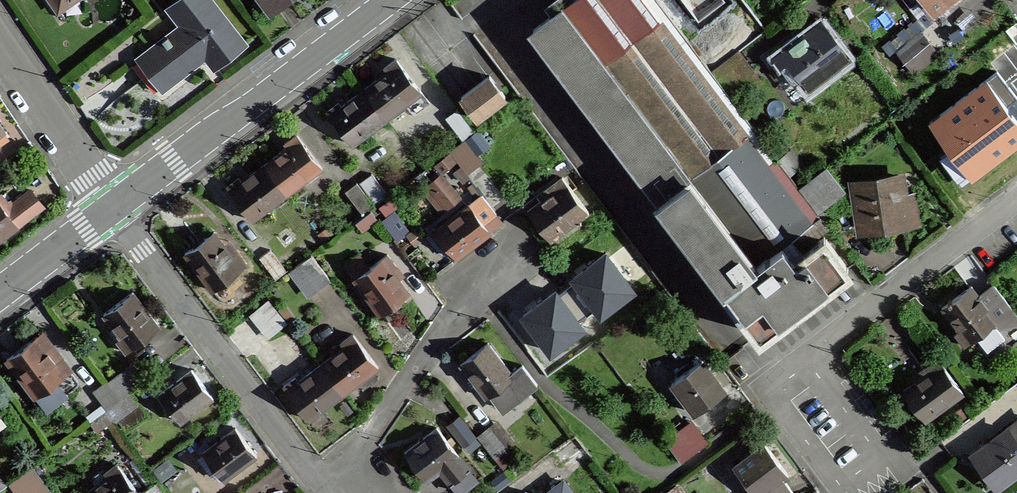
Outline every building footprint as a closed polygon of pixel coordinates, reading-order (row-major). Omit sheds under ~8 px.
[(54,5),(63,18),(65,17),(59,9),(56,4),(61,0),(51,0),(54,5)] [(59,9),(73,0),(61,0),(56,4),(59,9)] [(192,64),(205,53),(215,66),(228,56),(243,45),(209,0),(177,0),(173,3),(191,26),(172,40),(192,64)] [(549,9),(553,14),(533,29),(661,198),(658,200),(729,292),(721,298),(729,309),(736,303),(750,321),(736,332),(746,344),(754,355),(769,343),(761,333),(804,300),(843,271),(848,268),(824,237),(802,253),(799,249),(830,226),(816,208),(799,186),(732,98),(724,88),(711,70),(659,2),(657,0),(561,0),(549,9)] [(933,10),(945,0),(925,0),(933,10)] [(793,80),(799,76),(807,87),(849,55),(834,35),(823,21),(775,57),(793,80)] [(172,40),(170,36),(169,37),(164,41),(139,60),(161,88),(192,64),(172,40)] [(732,54),(711,70),(724,88),(740,76),(745,72),(732,54)] [(379,77),(364,89),(386,118),(421,91),(396,58),(384,67),(387,71),(379,77)] [(927,120),(947,148),(939,155),(962,186),(1016,147),(1016,117),(988,77),(927,120)] [(386,118),(364,89),(351,98),(341,106),(338,102),(326,111),(352,144),(386,118)] [(474,130),(457,108),(445,118),(462,139),(474,130)] [(279,152),(264,164),(287,193),(322,167),(296,134),(285,142),(288,146),(279,152)] [(287,193),(264,164),(252,173),(242,181),(238,176),(226,186),(252,219),(287,193)] [(799,186),(816,208),(842,188),(825,166),(799,186)] [(371,173),(359,182),(375,204),(387,195),(371,173)] [(916,220),(912,193),(902,195),(900,176),(855,182),(861,228),(891,224),(916,220)] [(550,239),(588,211),(562,177),(538,195),(541,200),(528,210),(539,225),(550,239)] [(375,206),(357,182),(345,191),(363,215),(375,206)] [(5,209),(17,225),(43,206),(31,189),(10,205),(5,209)] [(481,194),(468,204),(483,224),(496,214),(481,194)] [(0,196),(0,202),(5,209),(10,205),(2,195),(0,196)] [(7,233),(17,225),(5,209),(0,202),(0,238),(7,233)] [(436,229),(457,257),(476,242),(489,232),(483,224),(468,204),(436,229)] [(230,253),(224,244),(214,231),(200,241),(184,252),(212,290),(246,265),(235,249),(230,253)] [(228,240),(224,244),(230,253),(235,249),(228,240)] [(270,249),(259,257),(275,278),(286,270),(270,249)] [(605,250),(567,276),(596,318),(634,292),(605,250)] [(392,268),(396,265),(387,253),(353,278),(379,313),(394,302),(409,292),(392,268)] [(297,264),(315,289),(329,278),(311,254),(297,264)] [(297,264),(289,270),(307,295),(315,289),(297,264)] [(998,320),(980,296),(971,284),(951,299),(950,297),(949,298),(948,299),(949,301),(941,307),(959,330),(955,333),(964,345),(976,336),(992,324),(998,320)] [(995,285),(980,296),(998,320),(992,324),(1009,347),(1016,341),(1016,314),(995,285)] [(541,297),(518,312),(547,354),(586,328),(557,286),(541,297)] [(120,335),(121,337),(117,340),(126,352),(159,327),(133,291),(119,301),(103,313),(114,327),(110,330),(115,338),(120,335)] [(286,322),(278,311),(257,328),(265,338),(286,322)] [(1009,347),(992,324),(976,336),(993,359),(1009,347)] [(321,363),(343,392),(361,379),(377,366),(352,333),(341,342),(344,346),(321,363)] [(54,358),(47,349),(37,336),(22,346),(7,358),(35,396),(70,370),(58,355),(54,358)] [(537,383),(522,364),(511,373),(488,343),(475,353),(461,364),(485,396),(491,391),(504,409),(537,383)] [(51,346),(47,349),(54,358),(58,355),(51,346)] [(923,369),(926,373),(918,379),(903,390),(925,419),(963,391),(938,358),(923,369)] [(671,382),(672,383),(669,385),(679,398),(682,395),(694,412),(724,390),(714,376),(701,360),(671,382)] [(309,419),(343,392),(321,363),(306,374),(298,381),(295,377),(283,385),(309,419)] [(134,364),(108,383),(120,398),(129,392),(145,379),(134,364)] [(159,393),(180,421),(212,397),(203,385),(191,369),(159,393)] [(120,398),(104,411),(112,421),(113,422),(118,418),(138,403),(129,392),(120,398)] [(138,403),(118,418),(126,429),(146,414),(138,403)] [(112,421),(104,411),(91,421),(95,428),(112,421)] [(463,444),(474,435),(459,416),(448,424),(463,444)] [(498,421),(490,428),(505,447),(513,442),(498,421)] [(682,460),(706,442),(690,421),(667,439),(682,460)] [(987,453),(977,460),(986,471),(996,485),(1016,469),(1016,421),(982,447),(987,453)] [(462,449),(458,452),(437,426),(405,452),(417,467),(426,479),(441,468),(459,491),(482,474),(462,449)] [(203,451),(208,458),(216,468),(224,479),(256,455),(245,440),(235,427),(203,451)] [(505,447),(490,428),(479,437),(494,456),(505,447)] [(563,464),(583,450),(584,449),(575,437),(554,452),(563,464)] [(781,477),(786,473),(776,459),(765,443),(735,466),(755,492),(794,492),(781,477)] [(590,459),(583,450),(563,464),(571,474),(590,459)] [(216,468),(208,458),(202,463),(209,473),(216,468)] [(116,463),(105,472),(102,468),(92,476),(98,483),(84,492),(140,492),(116,463)] [(8,483),(16,492),(46,492),(50,490),(32,466),(8,483)] [(156,481),(141,492),(165,492),(156,481)] [(549,492),(571,492),(563,482),(549,492)] [(675,485),(664,492),(682,492),(675,485)]
